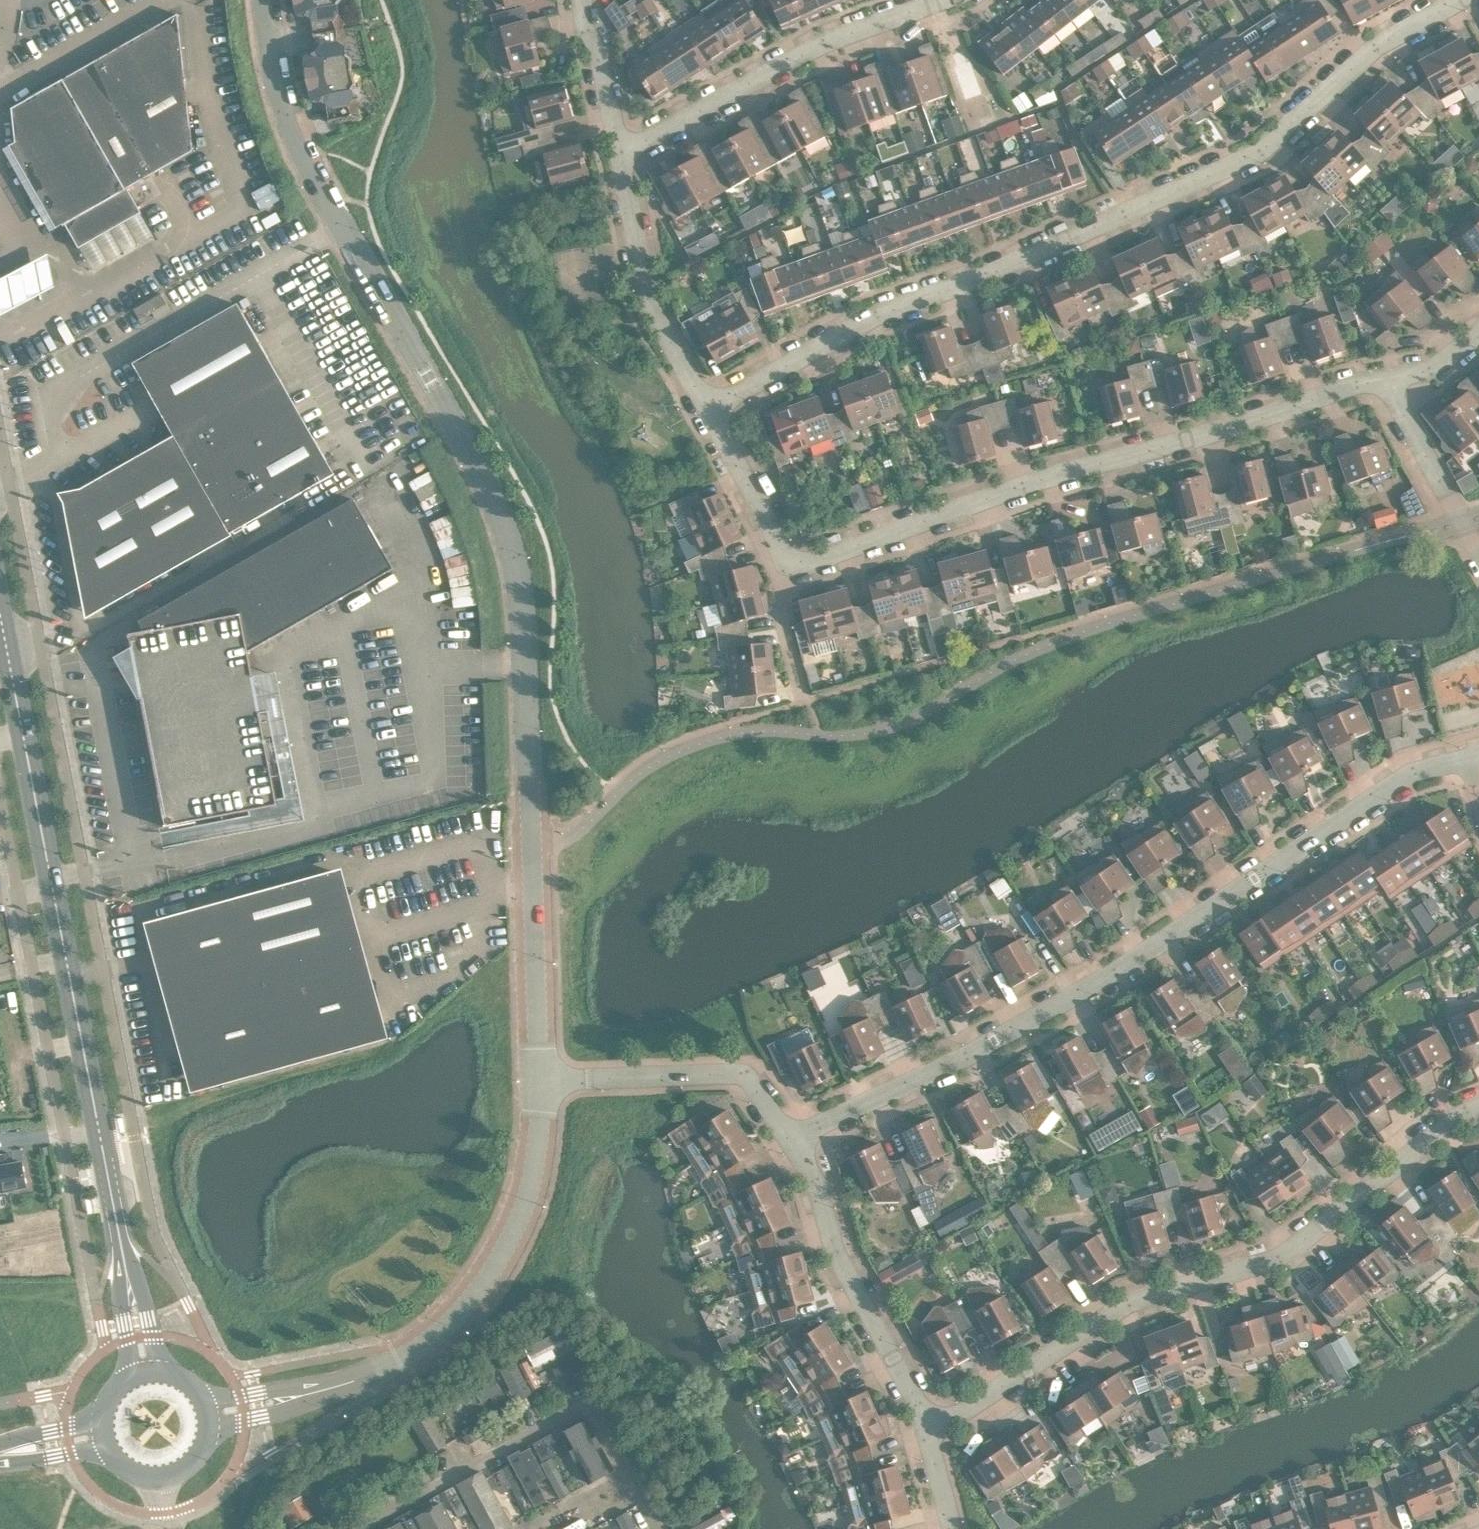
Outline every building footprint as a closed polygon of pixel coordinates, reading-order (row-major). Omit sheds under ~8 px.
[(336,13),(334,7),(339,0),(292,0),(297,14),(309,16),(310,23),(312,34),(311,34),(311,35),(318,33),(340,30),(342,19),(336,13)] [(497,8),(494,9),(495,9),(529,0),(493,0),(497,8)] [(619,7),(615,0),(614,0),(616,3),(605,10),(602,4),(601,5),(619,31),(630,24),(619,7)] [(657,8),(651,0),(644,0),(641,1),(649,13),(657,8)] [(705,20),(726,52),(744,40),(723,8),(718,0),(717,0),(700,11),(701,12),(705,19),(705,20)] [(744,40),(763,28),(749,6),(754,3),(753,0),(718,0),(723,8),(744,40)] [(793,18),(800,15),(793,0),(769,0),(781,27),(794,21),(793,18)] [(800,15),(807,12),(808,15),(821,9),(817,0),(793,0),(800,15)] [(833,0),(817,0),(821,9),(834,3),(832,0),(833,0)] [(1034,7),(1054,33),(1071,20),(1056,0),(1039,0),(1040,2),(1034,7)] [(1071,20),(1088,7),(1083,0),(1056,0),(1071,20)] [(1217,4),(1214,0),(1203,0),(1209,9),(1217,4)] [(1333,0),(1302,0),(1294,6),(1298,13),(1299,12),(1320,45),(1339,32),(1327,14),(1337,8),(1341,13),(1333,0)] [(1353,24),(1364,17),(1365,13),(1373,9),(1368,0),(1340,0),(1353,24)] [(1373,9),(1381,5),(1384,6),(1395,0),(1368,0),(1373,9)] [(642,18),(649,13),(641,1),(634,6),(642,18)] [(490,15),(494,28),(527,19),(523,6),(490,15)] [(1023,7),(1013,15),(1037,47),(1054,33),(1034,7),(1028,13),(1023,7)] [(1153,22),(1162,16),(1157,7),(1147,13),(1153,22)] [(687,31),(708,64),(726,52),(705,20),(705,19),(701,12),(682,25),(687,32),(687,31)] [(1179,29),(1187,24),(1179,12),(1172,17),(1179,29)] [(1299,12),(1298,13),(1281,24),(1302,56),(1320,45),(1299,12)] [(1143,28),(1153,22),(1147,13),(1138,19),(1143,28)] [(135,202),(127,188),(192,150),(177,14),(66,77),(63,79),(62,79),(11,108),(14,140),(14,141),(62,225),(64,224),(73,239),(78,248),(140,212),(135,202)] [(502,74),(539,63),(535,47),(535,41),(551,32),(547,15),(492,30),(492,31),(500,29),(506,50),(499,54),(498,61),(504,72),(502,73),(502,74)] [(1006,29),(1000,34),(1020,60),(1037,47),(1013,15),(1002,23),(1006,29)] [(1172,34),(1179,29),(1172,17),(1164,22),(1172,34)] [(1232,29),(1214,41),(1240,80),(1258,69),(1245,48),(1237,35),(1229,22),(1228,23),(1232,29)] [(1245,48),(1258,69),(1265,81),(1284,68),(1263,36),(1254,24),(1237,35),(1245,48)] [(1302,56),(1281,24),(1263,36),(1284,68),(1302,56)] [(664,36),(690,76),(708,64),(687,31),(687,32),(682,25),(664,36)] [(318,33),(311,35),(312,35),(315,46),(316,52),(305,57),(306,80),(349,72),(349,59),(341,54),(341,47),(346,40),(340,30),(318,33)] [(1117,46),(1126,39),(1121,31),(1111,37),(1117,46)] [(1002,73),(1020,60),(1000,34),(993,39),(989,33),(978,42),(1002,73)] [(1144,52),(1152,47),(1144,35),(1136,40),(1144,52)] [(1471,58),(1467,51),(1468,51),(1458,35),(1439,41),(1442,48),(1439,50),(1460,87),(1478,77),(1478,54),(1471,58)] [(651,55),(672,88),(690,76),(664,36),(646,48),(651,55)] [(1107,52),(1117,46),(1111,37),(1102,43),(1107,52)] [(921,57),(906,63),(921,103),(948,93),(952,104),(953,104),(930,40),(928,41),(930,44),(918,48),(921,57)] [(1136,57),(1144,52),(1136,40),(1128,45),(1136,57)] [(1222,92),(1240,80),(1214,41),(1196,53),(1200,60),(1201,60),(1222,92)] [(1433,112),(1444,106),(1440,98),(1460,87),(1439,50),(1419,61),(1425,75),(1426,74),(1429,81),(1416,88),(1433,112)] [(672,88),(651,55),(628,70),(624,63),(623,63),(627,71),(632,88),(644,85),(653,100),(672,88)] [(1081,69),(1090,63),(1085,55),(1075,61),(1081,69)] [(876,63),(894,113),(921,103),(906,63),(892,68),(888,59),(876,63)] [(1107,76),(1115,71),(1107,59),(1099,64),(1107,76)] [(1201,60),(1200,60),(1183,72),(1204,104),(1222,92),(1201,60)] [(1071,75),(1081,69),(1075,61),(1066,67),(1071,75)] [(867,77),(852,82),(867,122),(894,113),(876,63),(864,68),(867,77)] [(1100,81),(1107,76),(1099,64),(1092,69),(1100,81)] [(324,102),(326,109),(328,118),(329,119),(330,119),(330,120),(333,120),(357,115),(358,103),(351,99),(349,92),(354,85),(349,72),(306,80),(313,101),(324,102)] [(1183,72),(1165,84),(1186,116),(1204,104),(1183,72)] [(820,80),(843,144),(844,144),(840,132),(867,122),(852,82),(837,88),(834,78),(822,83),(821,79),(820,80)] [(1048,78),(1039,84),(1044,93),(1054,87),(1048,78)] [(1418,114),(1424,120),(1433,112),(1416,88),(1405,98),(1400,93),(1400,92),(1387,79),(1370,90),(1374,96),(1372,98),(1401,130),(1418,114)] [(499,151),(522,145),(551,137),(548,125),(572,118),(563,81),(561,82),(563,87),(529,97),(527,91),(526,91),(536,127),(495,138),(499,151)] [(1044,93),(1039,84),(1029,91),(1035,99),(1044,93)] [(1168,128),(1186,116),(1165,84),(1147,95),(1168,128)] [(793,104),(780,111),(800,149),(825,135),(831,145),(832,145),(799,85),(798,86),(800,89),(789,95),(793,104)] [(1150,140),(1168,128),(1147,95),(1143,88),(1124,101),(1128,108),(1129,107),(1150,140)] [(1380,160),(1390,152),(1384,145),(1401,130),(1372,98),(1370,100),(1364,95),(1352,111),(1364,126),(1365,125),(1370,130),(1361,139),(1380,160)] [(1132,152),(1150,140),(1129,107),(1128,108),(1111,119),(1132,152)] [(780,111),(766,119),(761,110),(750,117),(775,163),(800,149),(780,111)] [(1111,119),(1107,112),(1076,132),(1094,158),(1095,158),(1091,153),(1101,146),(1113,164),(1132,152),(1111,119)] [(743,132),(729,139),(750,176),(775,163),(750,117),(738,123),(743,132)] [(948,138),(964,132),(960,121),(944,127),(948,138)] [(1005,124),(996,127),(1000,137),(1009,134),(1005,124)] [(995,129),(984,133),(986,140),(998,136),(995,129)] [(1365,162),(1371,169),(1380,160),(1361,139),(1352,147),(1346,141),(1347,140),(1336,131),(1319,146),(1348,178),(1365,162)] [(909,152),(925,146),(920,135),(904,140),(909,152)] [(551,137),(522,145),(525,158),(543,153),(553,188),(554,188),(552,182),(586,173),(588,179),(589,178),(579,142),(554,148),(551,137)] [(729,139),(715,147),(710,138),(699,144),(724,190),(750,176),(729,139)] [(1053,138),(1046,140),(1063,188),(1072,184),(1074,188),(1086,183),(1073,147),(1062,151),(1053,138)] [(1056,190),(1063,188),(1046,140),(1040,142),(1041,159),(1031,162),(1044,198),(1057,194),(1056,190)] [(891,158),(887,146),(885,141),(875,144),(881,162),(891,158)] [(692,159),(679,167),(699,204),(724,190),(699,144),(688,151),(692,159)] [(1316,179),(1306,188),(1323,212),(1334,227),(1348,213),(1330,194),(1348,178),(1319,146),(1317,148),(1311,144),(1299,159),(1310,175),(1311,174),(1316,179)] [(1014,155),(1007,158),(1023,202),(1030,200),(1031,203),(1044,198),(1031,162),(1021,166),(1014,155)] [(1478,169),(1478,168),(1472,157),(1460,165),(1468,176),(1478,169)] [(1016,205),(1023,202),(1007,158),(999,161),(1000,173),(991,177),(1004,213),(1017,208),(1016,205)] [(649,172),(647,169),(646,169),(664,201),(662,207),(665,212),(671,214),(679,229),(680,228),(674,218),(699,204),(679,167),(665,174),(660,166),(649,172)] [(974,170),(966,173),(982,217),(989,214),(990,218),(1004,213),(991,177),(981,180),(974,170)] [(1308,221),(1323,212),(1306,188),(1295,195),(1291,188),(1292,187),(1281,172),(1262,178),(1265,185),(1263,187),(1283,224),(1304,213),(1308,221)] [(959,175),(960,188),(950,191),(963,228),(976,223),(975,220),(982,217),(966,173),(959,175)] [(926,187),(932,185),(929,176),(923,178),(926,187)] [(950,232),(963,228),(950,191),(940,195),(933,185),(926,187),(942,232),(949,229),(950,232)] [(919,202),(909,206),(922,242),(936,238),(934,234),(942,232),(926,187),(918,190),(919,202)] [(1263,235),(1283,224),(1263,187),(1242,198),(1248,212),(1249,211),(1252,218),(1242,224),(1255,250),(1267,243),(1263,235)] [(1403,189),(1382,207),(1392,219),(1413,201),(1403,189)] [(1417,200),(1426,213),(1438,204),(1428,192),(1417,200)] [(922,242),(909,206),(900,210),(892,199),(885,202),(901,246),(908,244),(909,247),(922,242)] [(868,221),(873,234),(882,257),(895,252),(894,249),(901,246),(885,202),(878,205),(879,217),(868,221)] [(767,203),(740,213),(745,226),(772,217),(767,203)] [(1242,256),(1255,250),(1242,224),(1231,229),(1228,222),(1229,221),(1219,205),(1200,210),(1202,217),(1200,219),(1217,257),(1239,248),(1242,256)] [(1188,280),(1200,275),(1196,267),(1217,257),(1200,219),(1197,220),(1193,213),(1177,224),(1183,242),(1184,242),(1187,249),(1176,254),(1188,280)] [(1475,225),(1469,219),(1462,221),(1454,231),(1452,229),(1452,230),(1476,261),(1478,258),(1478,222),(1475,225)] [(857,227),(849,230),(865,274),(872,272),(873,275),(887,270),(882,257),(873,234),(864,237),(857,227)] [(865,274),(849,230),(842,233),(843,245),(833,249),(846,285),(859,280),(858,277),(865,274)] [(1375,259),(1393,242),(1384,231),(1365,249),(1375,259)] [(1155,295),(1177,286),(1188,280),(1176,254),(1165,259),(1162,252),(1163,251),(1156,238),(1134,248),(1152,287),(1155,295)] [(1443,239),(1449,246),(1431,259),(1424,254),(1418,256),(1410,266),(1408,264),(1407,264),(1431,295),(1445,285),(1451,282),(1465,294),(1478,283),(1444,238),(1443,239)] [(833,289),(846,285),(833,249),(823,252),(816,242),(808,245),(824,289),(831,286),(833,289)] [(802,260),(792,263),(805,299),(818,295),(817,291),(824,289),(808,245),(801,247),(802,260)] [(1118,272),(1119,271),(1122,278),(1111,283),(1123,310),(1134,305),(1131,297),(1152,287),(1134,248),(1113,258),(1118,272)] [(782,267),(773,253),(767,256),(784,303),(791,301),(792,304),(805,299),(792,263),(782,267)] [(0,280),(0,318),(55,289),(50,254),(0,280)] [(775,307),(784,303),(767,256),(760,258),(761,274),(751,278),(764,314),(776,310),(775,307)] [(1395,271),(1382,282),(1378,289),(1372,291),(1364,301),(1362,299),(1362,300),(1385,330),(1399,320),(1405,318),(1419,329),(1433,319),(1390,263),(1389,263),(1395,271)] [(1111,315),(1123,310),(1111,283),(1100,288),(1096,282),(1097,281),(1090,268),(1069,278),(1086,317),(1107,307),(1111,315)] [(1287,269),(1272,275),(1276,286),(1291,281),(1287,269)] [(1069,278),(1047,288),(1052,302),(1053,301),(1056,308),(1045,313),(1057,340),(1069,335),(1065,326),(1086,317),(1069,278)] [(717,313),(738,350),(758,339),(752,325),(751,326),(748,319),(758,313),(744,288),(713,305),(717,313)] [(139,319),(166,303),(160,293),(133,309),(139,319)] [(84,540),(72,547),(74,558),(77,556),(88,612),(229,532),(229,533),(333,474),(236,303),(132,363),(164,420),(154,426),(151,438),(157,449),(91,486),(57,493),(84,540)] [(972,345),(987,385),(1003,379),(997,363),(1011,356),(1007,346),(1027,338),(1027,337),(1022,339),(1009,306),(1015,304),(1014,303),(979,316),(988,340),(972,345)] [(1209,326),(1218,322),(1220,319),(1216,309),(1204,313),(1209,326)] [(1352,310),(1340,315),(1343,323),(1355,318),(1352,310)] [(1280,318),(1289,342),(1304,337),(1313,361),(1349,348),(1348,347),(1343,349),(1331,316),(1337,314),(1336,312),(1301,325),(1297,312),(1280,318)] [(717,313),(697,324),(692,316),(681,322),(695,348),(706,342),(710,349),(709,349),(717,362),(738,350),(717,313)] [(1188,320),(1191,329),(1205,325),(1202,315),(1188,320)] [(1274,348),(1289,342),(1280,318),(1264,324),(1268,337),(1256,341),(1253,333),(1248,329),(1236,336),(1237,348),(1234,349),(1234,350),(1240,348),(1252,381),(1246,383),(1247,384),(1282,372),(1274,348)] [(987,385),(972,345),(957,351),(948,327),(913,340),(913,341),(919,339),(931,372),(925,374),(926,375),(946,368),(950,378),(965,376),(981,370),(987,385)] [(1123,342),(1126,350),(1131,353),(1140,351),(1136,338),(1123,342)] [(1163,369),(1160,356),(1143,361),(1150,386),(1165,381),(1172,406),(1209,396),(1208,395),(1203,396),(1193,362),(1199,361),(1199,360),(1163,369)] [(1134,390),(1150,386),(1143,361),(1126,366),(1129,378),(1094,388),(1095,389),(1100,388),(1109,422),(1104,423),(1104,425),(1141,415),(1134,390)] [(913,417),(903,389),(891,394),(889,386),(890,386),(882,369),(863,372),(864,380),(862,381),(876,421),(898,413),(901,421),(913,417)] [(1477,371),(1467,379),(1478,394),(1478,373),(1477,371)] [(844,402),(847,410),(835,414),(845,441),(857,437),(854,429),(876,421),(862,381),(859,382),(855,375),(838,384),(843,403),(844,402)] [(1222,392),(1227,390),(1224,379),(1218,381),(1222,392)] [(1457,387),(1463,394),(1450,404),(1477,438),(1478,436),(1478,394),(1467,379),(1457,387)] [(833,446),(845,441),(835,414),(824,418),(821,411),(822,410),(814,393),(795,397),(797,404),(794,405),(808,445),(830,437),(833,446)] [(997,401),(1003,426),(1019,421),(1026,446),(1062,436),(1062,435),(1056,436),(1047,402),(1053,401),(1052,400),(1017,409),(1014,396),(997,401)] [(767,438),(777,466),(789,461),(786,453),(808,445),(794,405),(791,406),(788,399),(770,409),(775,427),(777,427),(779,434),(767,438)] [(988,430),(1003,426),(997,401),(980,406),(966,412),(969,422),(948,428),(948,429),(954,428),(963,462),(958,463),(958,465),(995,455),(988,430)] [(1477,438),(1450,404),(1438,414),(1432,406),(1422,414),(1420,411),(1419,412),(1441,440),(1440,446),(1445,451),(1450,452),(1461,465),(1454,455),(1477,438)] [(1358,447),(1347,431),(1331,437),(1350,491),(1351,491),(1348,482),(1369,475),(1374,482),(1381,482),(1391,475),(1392,478),(1393,477),(1387,459),(1389,454),(1387,448),(1382,446),(1380,441),(1364,447),(1358,447)] [(1320,506),(1331,499),(1332,502),(1333,502),(1322,464),(1306,469),(1300,469),(1290,453),(1274,457),(1292,525),(1294,525),(1291,516),(1307,510),(1313,505),(1320,506)] [(1235,492),(1223,495),(1231,525),(1244,521),(1240,503),(1269,495),(1259,459),(1228,467),(1235,492)] [(1462,493),(1478,485),(1471,472),(1455,481),(1462,493)] [(1231,525),(1223,495),(1212,498),(1205,474),(1174,482),(1188,534),(1192,535),(1205,529),(1204,525),(1217,523),(1218,528),(1231,525)] [(851,500),(854,499),(863,495),(859,484),(852,486),(849,493),(851,500)] [(883,502),(877,484),(864,488),(871,506),(883,502)] [(1404,519),(1426,512),(1427,512),(1412,485),(1411,485),(1413,490),(1399,497),(1407,517),(1404,518),(1404,519)] [(682,511),(692,532),(730,515),(721,493),(707,498),(707,499),(700,503),(695,491),(668,504),(674,515),(682,511)] [(866,504),(863,495),(854,499),(857,507),(866,504)] [(248,651),(284,630),(393,568),(353,499),(255,554),(138,621),(144,632),(127,635),(128,637),(129,637),(130,647),(140,699),(164,824),(163,824),(164,826),(277,805),(259,713),(252,676),(248,651)] [(1142,545),(1146,553),(1152,553),(1164,547),(1164,550),(1165,549),(1155,512),(1139,517),(1132,517),(1123,500),(1106,505),(1119,551),(1122,560),(1120,551),(1142,545)] [(1394,507),(1374,511),(1377,525),(1397,521),(1394,507)] [(689,572),(698,569),(726,559),(720,546),(727,542),(727,544),(740,536),(730,515),(692,532),(701,554),(684,562),(689,572)] [(1109,565),(1108,560),(1118,558),(1110,530),(1100,532),(1099,528),(1083,532),(1076,532),(1067,516),(1050,520),(1069,589),(1070,588),(1068,579),(1084,573),(1089,568),(1096,569),(1108,562),(1108,565),(1109,565)] [(453,521),(442,525),(440,518),(433,521),(444,554),(462,548),(453,521)] [(1045,587),(1056,581),(1057,583),(1047,546),(1031,550),(1024,550),(1015,534),(999,538),(1014,593),(1015,593),(1012,584),(1034,579),(1038,587),(1045,587)] [(942,577),(944,585),(932,588),(940,616),(952,613),(952,612),(975,606),(961,557),(958,558),(955,551),(937,559),(941,578),(942,577)] [(1002,569),(990,573),(988,565),(989,565),(984,551),(961,557),(975,606),(997,600),(1000,612),(1013,609),(1002,569)] [(710,578),(716,600),(757,589),(756,586),(763,583),(755,565),(736,569),(737,570),(729,572),(726,559),(698,569),(701,580),(710,578)] [(881,623),(903,617),(892,576),(889,577),(886,570),(868,578),(872,597),(873,596),(875,604),(863,607),(870,635),(883,632),(881,623)] [(940,616),(932,588),(921,591),(918,584),(920,584),(915,570),(892,576),(903,617),(926,611),(932,635),(945,632),(940,616)] [(825,594),(822,595),(833,636),(855,630),(858,638),(870,635),(863,607),(852,610),(850,602),(851,602),(844,584),(824,586),(825,594)] [(714,625),(717,637),(746,631),(742,618),(749,616),(749,617),(768,611),(765,591),(758,592),(757,589),(716,600),(722,623),(714,625)] [(801,654),(813,651),(811,642),(833,636),(822,595),(799,601),(802,616),(803,616),(805,623),(794,626),(801,654)] [(1074,605),(1077,615),(1088,612),(1085,601),(1074,605)] [(727,648),(730,671),(772,667),(770,643),(755,643),(755,645),(747,646),(746,631),(717,637),(718,649),(727,648)] [(775,690),(772,667),(730,671),(732,695),(723,696),(725,708),(754,706),(752,693),(760,692),(760,693),(775,690)] [(1401,734),(1401,715),(1406,711),(1422,707),(1421,702),(1424,697),(1422,690),(1417,688),(1412,669),(1411,670),(1412,672),(1399,673),(1393,677),(1394,685),(1372,692),(1370,683),(1369,683),(1385,738),(1401,734)] [(1355,736),(1370,729),(1354,694),(1353,694),(1354,697),(1342,699),(1337,704),(1329,704),(1314,710),(1310,702),(1308,702),(1338,766),(1354,759),(1350,741),(1355,736)] [(1228,719),(1234,730),(1241,742),(1253,735),(1246,721),(1240,711),(1228,719)] [(1258,737),(1257,737),(1292,799),(1307,791),(1302,773),(1307,768),(1321,759),(1319,755),(1320,750),(1317,744),(1312,742),(1302,726),(1301,726),(1303,728),(1290,732),(1286,737),(1278,738),(1263,745),(1258,737)] [(1196,750),(1183,758),(1186,762),(1199,781),(1211,773),(1199,754),(1196,750)] [(1231,769),(1215,777),(1245,830),(1260,822),(1255,804),(1260,799),(1275,791),(1255,757),(1256,760),(1244,763),(1239,769),(1231,769)] [(1215,853),(1208,835),(1213,830),(1226,821),(1205,789),(1204,789),(1205,791),(1193,796),(1189,802),(1193,809),(1174,822),(1169,815),(1168,815),(1200,863),(1215,853)] [(1446,808),(1425,821),(1449,857),(1470,843),(1446,808)] [(1154,894),(1168,884),(1162,867),(1166,862),(1180,852),(1158,820),(1157,821),(1159,823),(1147,827),(1143,832),(1135,834),(1121,842),(1116,835),(1114,835),(1154,894)] [(1430,870),(1449,857),(1425,821),(1417,829),(1406,836),(1430,870)] [(1410,884),(1430,870),(1406,836),(1396,844),(1386,848),(1410,884)] [(1377,856),(1367,863),(1384,887),(1382,888),(1389,898),(1410,884),(1386,848),(1377,856)] [(1363,901),(1382,888),(1384,887),(1367,863),(1361,853),(1349,860),(1339,865),(1363,901)] [(1089,865),(1074,874),(1069,866),(1068,867),(1107,925),(1122,915),(1115,898),(1120,893),(1134,884),(1114,854),(1100,859),(1096,864),(1089,865)] [(985,870),(991,880),(1001,874),(995,864),(985,870)] [(1343,914),(1363,901),(1339,865),(1331,872),(1320,880),(1343,914)] [(196,1075),(375,1026),(332,870),(153,920),(196,1075)] [(1323,927),(1343,914),(1320,880),(1309,887),(1299,892),(1323,927)] [(1086,913),(1090,911),(1094,908),(1083,891),(1075,897),(1065,883),(1066,885),(1054,890),(1050,895),(1054,903),(1043,910),(1039,905),(1035,904),(1028,908),(1029,909),(1043,929),(1061,957),(1076,947),(1069,929),(1073,924),(1087,915),(1086,913)] [(1303,941),(1323,927),(1299,892),(1291,899),(1280,907),(1303,941)] [(944,897),(931,905),(945,930),(958,923),(944,897)] [(1478,913),(1478,901),(1478,899),(1468,909),(1473,917),(1478,913)] [(1283,954),(1303,941),(1280,907),(1269,914),(1259,919),(1283,954)] [(1099,926),(1104,923),(1094,908),(1090,911),(1099,926)] [(1043,929),(1029,909),(1020,915),(1033,935),(1043,929)] [(1436,926),(1429,916),(1419,922),(1425,933),(1436,926)] [(1263,968),(1283,954),(1259,919),(1239,932),(1263,968)] [(1445,936),(1456,928),(1451,920),(1438,926),(1445,936)] [(1434,944),(1445,936),(1438,926),(1428,935),(1434,944)] [(1043,967),(1038,969),(1020,939),(1025,936),(1025,935),(1017,939),(1010,928),(986,930),(983,938),(972,944),(987,970),(998,964),(1010,987),(1038,971),(1043,968),(1043,967)] [(1207,985),(1197,992),(1214,1017),(1226,1010),(1215,995),(1246,974),(1245,973),(1240,976),(1220,947),(1225,944),(1224,943),(1193,964),(1207,985)] [(977,976),(987,970),(972,944),(962,949),(954,949),(939,968),(945,980),(937,984),(938,985),(943,982),(961,1013),(956,1016),(956,1017),(989,998),(977,976)] [(1405,963),(1417,955),(1411,947),(1398,952),(1405,963)] [(1394,971),(1405,963),(1398,952),(1388,962),(1394,971)] [(899,964),(902,971),(917,964),(913,957),(899,964)] [(1365,990),(1377,982),(1371,974),(1358,979),(1365,990)] [(1214,1017),(1197,992),(1187,999),(1173,978),(1142,999),(1142,1000),(1147,997),(1167,1026),(1162,1029),(1163,1030),(1170,1025),(1178,1036),(1202,1032),(1205,1024),(1214,1017)] [(1354,997),(1365,990),(1358,979),(1349,989),(1354,997)] [(926,992),(925,991),(892,1006),(884,990),(872,995),(884,1023),(895,1018),(906,1041),(941,1025),(940,1024),(935,1026),(920,995),(926,992)] [(884,1051),(873,1028),(884,1023),(872,995),(860,1001),(852,999),(837,1017),(841,1030),(833,1033),(834,1034),(839,1032),(854,1064),(849,1066),(850,1068),(884,1051)] [(1478,1061),(1478,998),(1473,999),(1468,1004),(1460,1004),(1444,1010),(1441,1001),(1439,1002),(1468,1066),(1478,1061)] [(1326,1017),(1337,1009),(1332,1001),(1319,1006),(1326,1017)] [(1113,1045),(1102,1051),(1117,1078),(1128,1072),(1136,1073),(1150,1053),(1144,1042),(1152,1037),(1151,1036),(1146,1039),(1129,1008),(1134,1005),(1133,1004),(1100,1023),(1113,1045)] [(1314,1024),(1326,1017),(1319,1006),(1309,1016),(1314,1024)] [(1451,1056),(1432,1022),(1431,1023),(1432,1025),(1420,1028),(1415,1034),(1418,1042),(1399,1053),(1394,1045),(1394,1046),(1421,1096),(1437,1087),(1432,1069),(1436,1064),(1451,1056)] [(835,1073),(831,1076),(815,1043),(820,1041),(820,1040),(815,1042),(808,1028),(780,1041),(779,1039),(767,1044),(779,1072),(791,1067),(801,1090),(831,1077),(836,1074),(835,1073)] [(1079,1035),(1051,1051),(1046,1054),(1047,1055),(1051,1052),(1069,1082),(1064,1085),(1064,1086),(1072,1082),(1079,1094),(1103,1091),(1106,1084),(1117,1078),(1102,1051),(1092,1057),(1079,1035)] [(1381,1057),(1380,1058),(1382,1060),(1370,1064),(1366,1070),(1369,1078),(1350,1090),(1346,1083),(1345,1084),(1377,1131),(1391,1121),(1385,1104),(1389,1099),(1400,1091),(1381,1057)] [(1053,1093),(1053,1092),(1047,1095),(1030,1064),(1035,1061),(1034,1060),(1002,1079),(1014,1101),(1004,1107),(1019,1133),(1029,1127),(1037,1129),(1051,1110),(1046,1097),(1053,1093)] [(1254,1076),(1244,1083),(1253,1095),(1263,1087),(1254,1076)] [(1174,1093),(1185,1112),(1200,1103),(1189,1084),(1174,1093)] [(1019,1133),(1004,1107),(993,1113),(980,1091),(947,1109),(948,1111),(953,1108),(970,1138),(965,1141),(965,1143),(969,1141),(979,1148),(992,1146),(992,1139),(987,1130),(998,1124),(1007,1140),(1019,1133)] [(1333,1167),(1346,1156),(1338,1139),(1342,1133),(1355,1123),(1331,1093),(1332,1095),(1321,1101),(1317,1106),(1309,1109),(1295,1118),(1290,1111),(1289,1112),(1305,1132),(1314,1143),(1333,1167)] [(1219,1115),(1226,1110),(1219,1100),(1212,1105),(1219,1115)] [(668,1133),(661,1138),(668,1134),(676,1146),(681,1145),(692,1161),(683,1167),(741,1129),(728,1109),(715,1117),(715,1118),(709,1122),(702,1111),(668,1133)] [(932,1184),(948,1167),(943,1154),(951,1150),(950,1149),(945,1151),(930,1120),(935,1117),(935,1116),(900,1132),(911,1155),(900,1160),(913,1188),(930,1222),(940,1214),(933,1193),(932,1184)] [(1194,1116),(1174,1122),(1178,1134),(1198,1128),(1194,1116)] [(741,1129),(683,1167),(684,1168),(692,1162),(703,1178),(700,1182),(707,1193),(700,1197),(700,1198),(743,1174),(735,1162),(741,1157),(742,1158),(754,1149),(741,1129)] [(1099,1129),(1089,1135),(1097,1150),(1108,1145),(1099,1129)] [(1294,1139),(1302,1151),(1308,1147),(1314,1143),(1305,1132),(1299,1136),(1294,1139)] [(1294,1139),(1290,1134),(1279,1141),(1284,1148),(1265,1161),(1289,1197),(1291,1195),(1296,1201),(1310,1187),(1301,1170),(1300,1171),(1296,1165),(1306,1158),(1302,1151),(1294,1139)] [(900,1160),(889,1165),(878,1142),(844,1158),(844,1159),(849,1157),(864,1189),(859,1192),(860,1193),(868,1189),(874,1201),(898,1200),(902,1193),(913,1188),(900,1160)] [(47,1146),(39,1148),(41,1155),(48,1154),(47,1146)] [(1460,1159),(1478,1187),(1478,1153),(1475,1149),(1460,1159)] [(27,1186),(22,1161),(10,1163),(8,1152),(0,1153),(0,1191),(27,1186)] [(1176,1159),(1161,1161),(1165,1183),(1180,1181),(1176,1159)] [(1246,1198),(1256,1191),(1261,1198),(1260,1198),(1269,1210),(1289,1197),(1265,1161),(1246,1174),(1241,1167),(1230,1174),(1246,1198)] [(1460,1212),(1478,1199),(1478,1198),(1473,1202),(1453,1172),(1458,1169),(1458,1167),(1425,1189),(1439,1210),(1430,1216),(1447,1242),(1458,1235),(1455,1231),(1466,1221),(1460,1212)] [(713,1205),(718,1206),(726,1223),(717,1228),(780,1200),(770,1178),(756,1183),(756,1184),(749,1187),(743,1174),(700,1198),(708,1194),(713,1205)] [(1184,1215),(1192,1240),(1223,1230),(1228,1229),(1228,1227),(1222,1229),(1213,1195),(1218,1194),(1218,1192),(1183,1203),(1177,1185),(1164,1189),(1172,1218),(1184,1215)] [(1161,1222),(1172,1218),(1164,1189),(1152,1193),(1157,1210),(1121,1221),(1122,1222),(1127,1220),(1137,1254),(1132,1256),(1132,1257),(1168,1246),(1161,1222)] [(717,1228),(726,1224),(734,1241),(731,1246),(736,1257),(728,1260),(728,1261),(775,1244),(769,1231),(776,1227),(776,1228),(793,1219),(788,1200),(781,1202),(780,1200),(717,1228)] [(1019,1201),(1009,1207),(1018,1221),(1028,1214),(1019,1201)] [(1456,1255),(1447,1242),(1430,1216),(1419,1225),(1403,1205),(1373,1229),(1374,1230),(1378,1226),(1401,1254),(1396,1258),(1397,1259),(1404,1253),(1413,1262),(1436,1257),(1447,1263),(1456,1255)] [(945,1217),(933,1224),(940,1237),(952,1231),(945,1217)] [(1097,1235),(1102,1232),(1101,1231),(1094,1236),(1087,1225),(1062,1229),(1060,1236),(1048,1244),(1065,1269),(1075,1262),(1089,1284),(1121,1263),(1121,1261),(1115,1265),(1097,1235)] [(1041,1234),(1031,1241),(1037,1251),(1048,1244),(1041,1234)] [(775,1244),(728,1261),(737,1258),(740,1270),(745,1272),(750,1290),(740,1293),(807,1275),(800,1252),(786,1255),(786,1256),(779,1258),(775,1244)] [(1038,1318),(1069,1297),(1055,1275),(1065,1269),(1048,1244),(1037,1251),(1047,1266),(1016,1286),(1017,1288),(1022,1284),(1041,1313),(1037,1317),(1038,1318)] [(1360,1258),(1349,1250),(1335,1261),(1373,1308),(1374,1308),(1361,1292),(1378,1279),(1384,1285),(1396,1279),(1400,1273),(1378,1246),(1366,1256),(1360,1258)] [(931,1260),(924,1248),(908,1257),(907,1258),(913,1269),(931,1260)] [(882,1253),(871,1259),(877,1271),(894,1262),(890,1255),(882,1253)] [(1373,1309),(1373,1308),(1335,1261),(1321,1272),(1326,1284),(1323,1290),(1311,1299),(1333,1327),(1339,1324),(1347,1314),(1355,1312),(1368,1303),(1373,1309)] [(755,1327),(747,1329),(747,1330),(795,1317),(791,1304),(798,1302),(799,1303),(813,1298),(807,1275),(740,1293),(740,1294),(750,1291),(755,1309),(752,1313),(755,1327)] [(968,1287),(965,1294),(954,1300),(968,1327),(979,1321),(991,1344),(1025,1325),(1024,1325),(1019,1327),(1002,1296),(1007,1293),(1007,1292),(999,1296),(992,1285),(968,1287)] [(1276,1296),(1258,1301),(1275,1359),(1276,1359),(1274,1352),(1289,1346),(1295,1341),(1307,1341),(1314,1337),(1304,1303),(1289,1308),(1283,1307),(1276,1296)] [(941,1370),(937,1373),(937,1374),(970,1355),(958,1333),(968,1327),(954,1300),(943,1306),(935,1305),(921,1324),(926,1337),(919,1340),(919,1341),(924,1339),(941,1370)] [(1241,1306),(1241,1319),(1236,1323),(1221,1327),(1232,1361),(1239,1361),(1249,1355),(1257,1355),(1273,1352),(1275,1360),(1275,1359),(1258,1301),(1241,1306)] [(1203,1360),(1206,1368),(1219,1364),(1208,1336),(1196,1341),(1194,1334),(1194,1333),(1188,1320),(1166,1328),(1181,1368),(1203,1360)] [(1166,1328),(1163,1329),(1160,1322),(1142,1332),(1148,1351),(1149,1350),(1152,1358),(1140,1362),(1151,1389),(1161,1385),(1168,1388),(1186,1381),(1181,1368),(1166,1328)] [(1321,1325),(1309,1322),(1314,1337),(1324,1331),(1321,1325)] [(779,1380),(780,1381),(837,1343),(824,1323),(811,1330),(811,1331),(805,1335),(798,1324),(757,1351),(757,1352),(765,1347),(773,1359),(778,1359),(788,1374),(779,1380)] [(527,1341),(533,1361),(571,1350),(565,1330),(527,1341)] [(735,1332),(718,1339),(724,1353),(741,1345),(735,1332)] [(837,1343),(780,1381),(788,1375),(799,1391),(797,1396),(804,1406),(796,1411),(839,1387),(831,1375),(838,1370),(839,1372),(853,1360),(845,1341),(839,1345),(837,1343)] [(1329,1343),(1315,1351),(1327,1372),(1341,1365),(1329,1343)] [(575,1373),(587,1366),(581,1356),(569,1362),(575,1373)] [(500,1370),(518,1404),(533,1395),(515,1362),(500,1370)] [(1101,1379),(1091,1371),(1076,1381),(1098,1414),(1110,1431),(1105,1423),(1119,1415),(1123,1408),(1135,1404),(1139,1399),(1120,1369),(1108,1378),(1101,1379)] [(1068,1446),(1075,1443),(1084,1434),(1080,1427),(1097,1415),(1109,1431),(1110,1431),(1098,1414),(1076,1381),(1061,1391),(1066,1403),(1061,1408),(1049,1416),(1068,1446)] [(845,1400),(839,1387),(796,1411),(804,1407),(809,1419),(814,1419),(822,1437),(813,1441),(876,1413),(866,1391),(851,1395),(852,1397),(845,1400)] [(506,1408),(494,1415),(495,1416),(498,1421),(510,1415),(508,1410),(506,1408)] [(427,1410),(409,1420),(427,1453),(445,1443),(427,1410)] [(813,1441),(813,1442),(823,1437),(830,1455),(827,1459),(833,1470),(824,1473),(825,1474),(871,1457),(865,1444),(872,1441),(885,1434),(876,1413),(813,1441)] [(579,1421),(560,1431),(590,1482),(608,1472),(579,1421)] [(461,1432),(463,1434),(467,1443),(474,1455),(492,1445),(489,1440),(500,1435),(493,1422),(483,1428),(481,1424),(479,1422),(461,1432)] [(996,1433),(1030,1483),(1026,1477),(1039,1467),(1043,1461),(1055,1457),(1060,1451),(1041,1422),(1028,1430),(1021,1432),(1011,1423),(996,1433)] [(564,1450),(551,1456),(560,1451),(550,1432),(541,1437),(532,1442),(542,1461),(561,1496),(570,1491),(558,1468),(570,1461),(564,1450)] [(1030,1483),(996,1433),(981,1443),(985,1456),(981,1461),(968,1469),(988,1498),(995,1496),(1003,1487),(1011,1485),(1025,1478),(1029,1484),(1030,1483)] [(1466,1444),(1460,1438),(1450,1446),(1465,1471),(1478,1460),(1478,1461),(1478,1433),(1466,1444)] [(1450,1478),(1465,1471),(1450,1446),(1438,1451),(1442,1459),(1420,1468),(1436,1507),(1439,1506),(1442,1513),(1459,1502),(1454,1484),(1452,1485),(1450,1478)] [(532,1447),(508,1459),(536,1513),(560,1500),(532,1447)] [(836,1506),(903,1488),(896,1465),(882,1468),(882,1469),(874,1471),(871,1457),(825,1474),(833,1471),(836,1484),(841,1485),(846,1503),(836,1506)] [(525,1514),(530,1511),(518,1489),(521,1487),(509,1464),(501,1469),(511,1487),(525,1514)] [(502,1492),(511,1487),(501,1469),(501,1468),(492,1473),(502,1492)] [(1433,1508),(1436,1507),(1420,1468),(1398,1476),(1395,1468),(1383,1473),(1394,1500),(1406,1495),(1408,1502),(1407,1503),(1416,1520),(1435,1516),(1433,1508)] [(457,1486),(480,1528),(514,1528),(484,1472),(457,1486)] [(1346,1493),(1356,1528),(1381,1528),(1378,1513),(1376,1513),(1374,1506),(1386,1503),(1378,1475),(1366,1478),(1369,1486),(1346,1493)] [(1083,1479),(1071,1485),(1071,1486),(1076,1496),(1089,1489),(1083,1479)] [(849,1528),(891,1528),(887,1517),(895,1515),(895,1516),(909,1511),(903,1488),(836,1506),(837,1507),(846,1504),(851,1522),(848,1526),(849,1528)] [(1331,1528),(1356,1528),(1346,1493),(1324,1499),(1321,1490),(1309,1493),(1317,1522),(1329,1518),(1331,1526),(1330,1526),(1331,1528)] [(299,1492),(283,1501),(281,1517),(287,1528),(311,1514),(299,1492)] [(458,1516),(467,1511),(457,1493),(448,1497),(458,1516)] [(1270,1516),(1274,1528),(1300,1528),(1299,1528),(1311,1523),(1301,1496),(1289,1500),(1292,1508),(1270,1516)] [(996,1499),(986,1505),(993,1517),(1003,1510),(996,1499)] [(414,1518),(420,1528),(461,1528),(446,1501),(414,1518)] [(737,1517),(733,1506),(683,1528),(711,1528),(737,1517)] [(630,1513),(618,1519),(623,1528),(638,1528),(630,1513)] [(1270,1516),(1248,1524),(1245,1516),(1233,1520),(1236,1528),(1274,1528),(1270,1516)] [(408,1528),(420,1528),(414,1518),(413,1517),(404,1522),(408,1528)]
